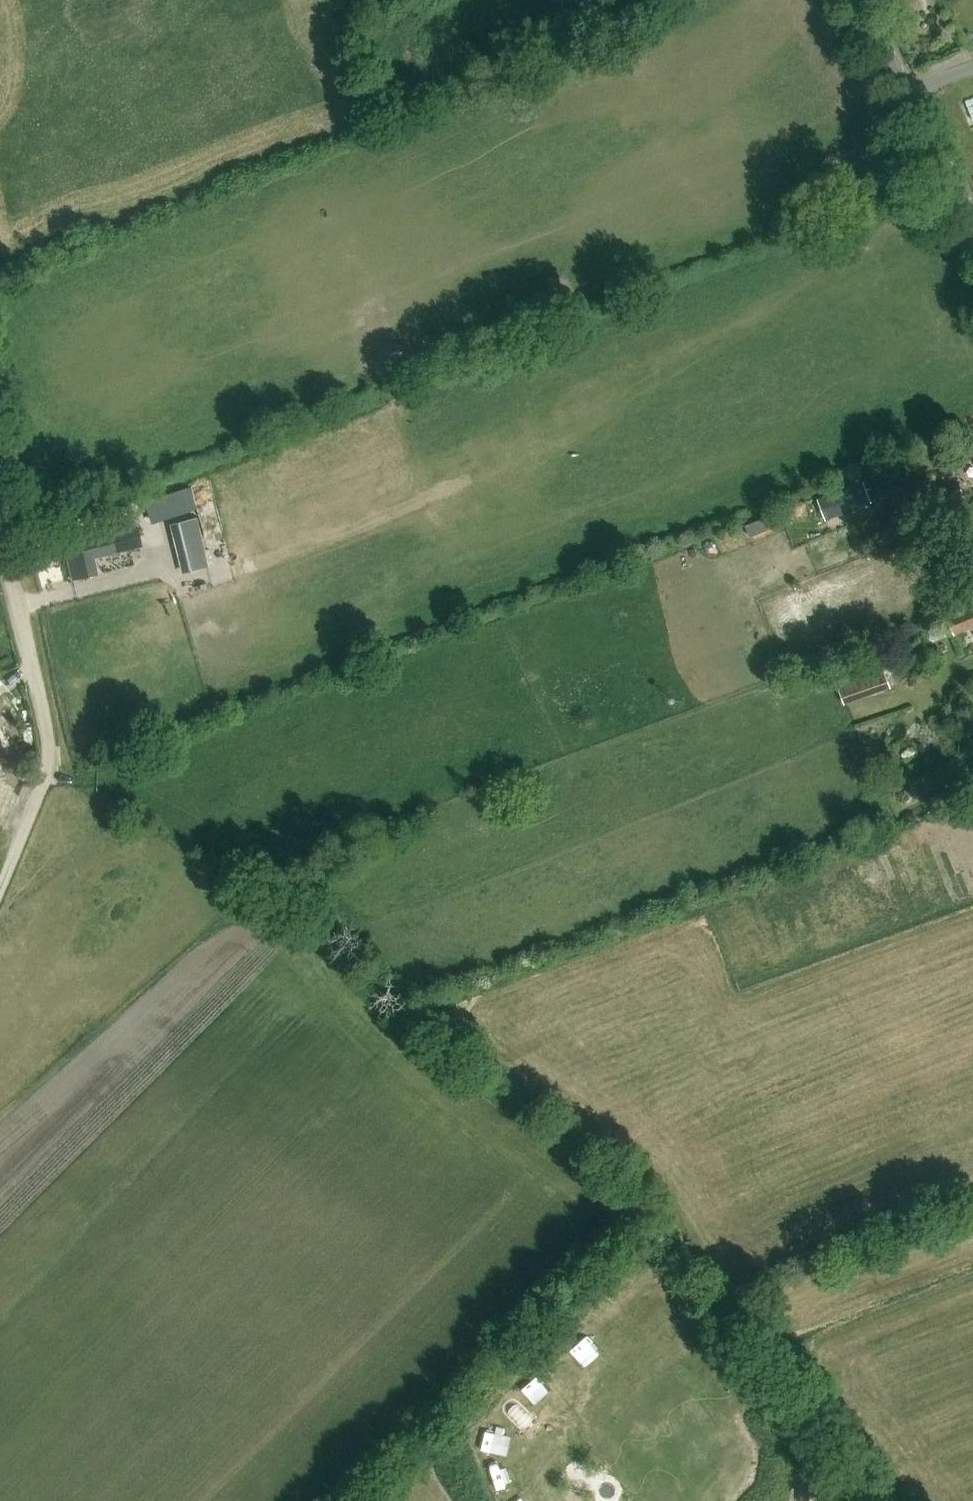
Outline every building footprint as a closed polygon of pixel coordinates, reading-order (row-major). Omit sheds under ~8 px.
[(827,519),(873,500),(864,479),(818,498),(827,519)] [(960,482),(946,487),(950,500),(964,495),(960,482)] [(775,512),(746,523),(751,535),(780,524),(775,512)] [(207,565),(194,516),(169,523),(182,572),(207,565)] [(97,576),(93,559),(141,547),(136,529),(89,540),(88,534),(63,540),(73,582),(97,576)] [(949,617),(956,634),(972,627),(972,607),(949,617)] [(855,676),(838,682),(846,704),(863,698),(855,676)]
